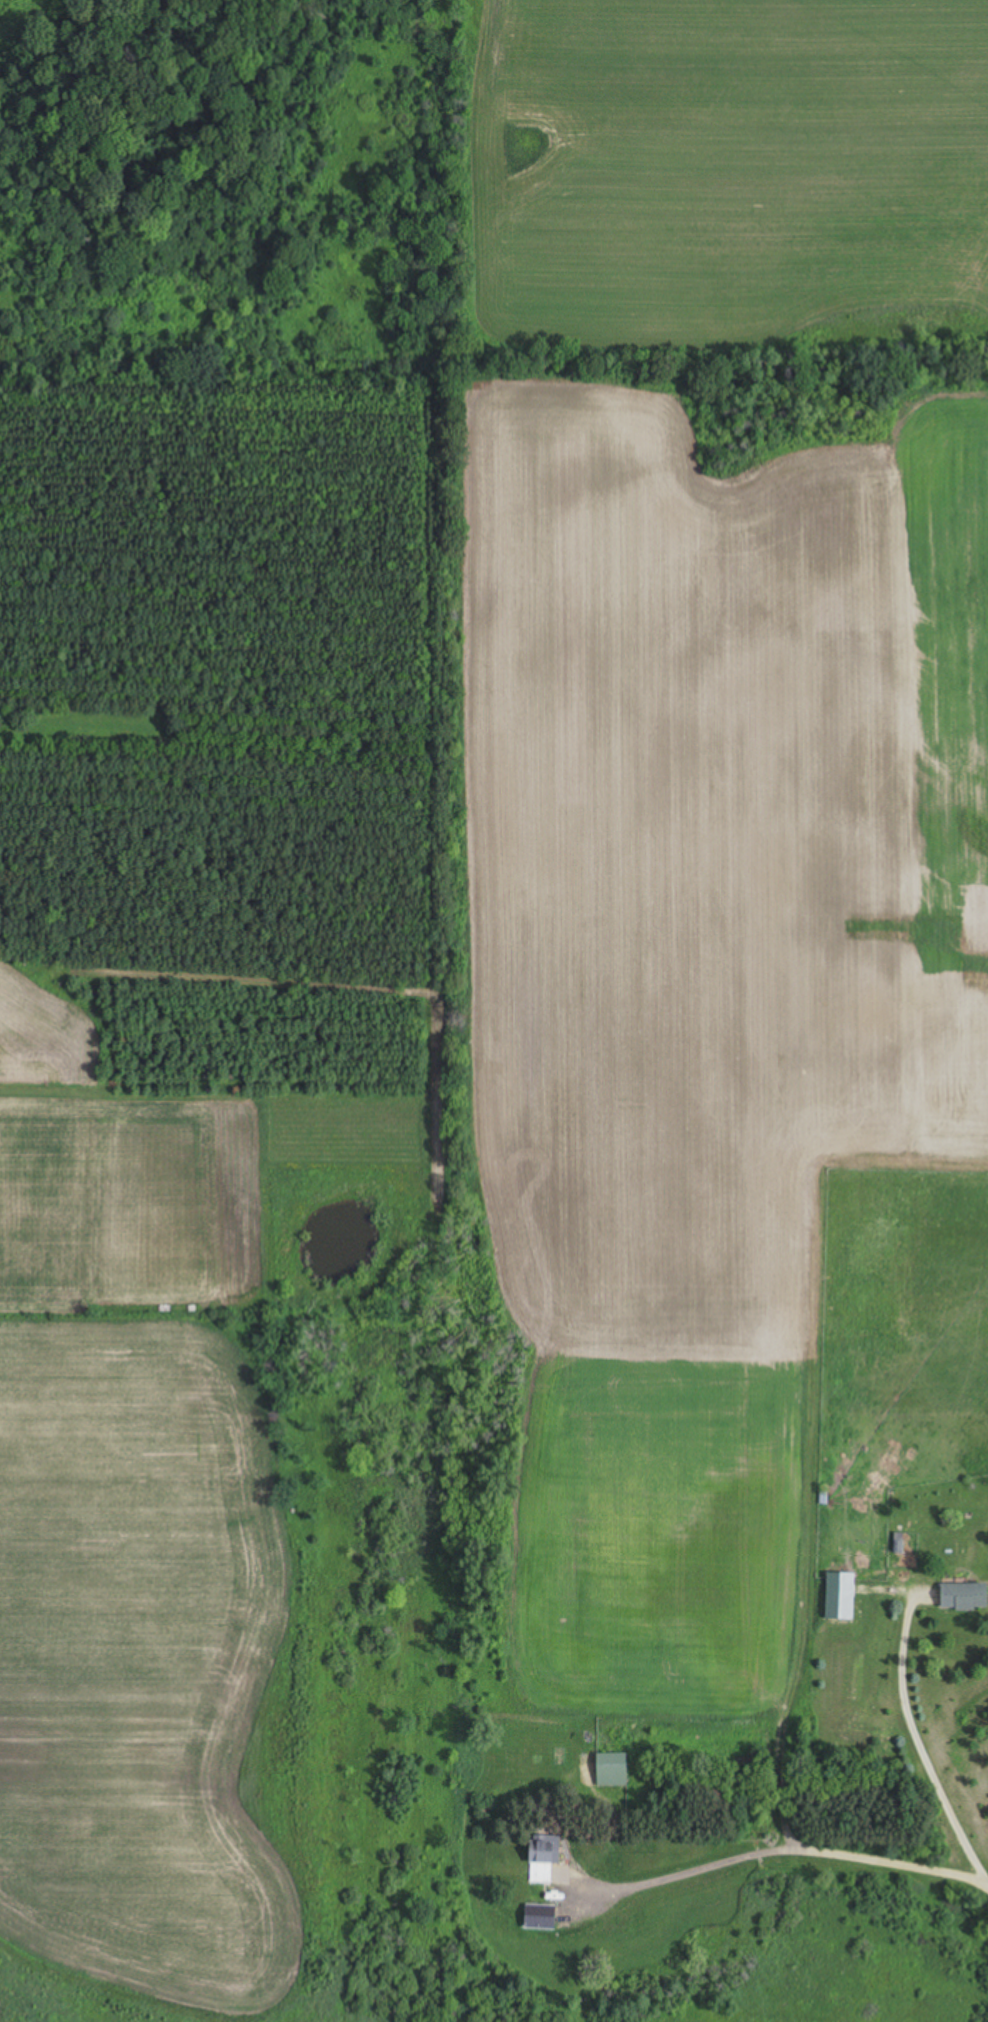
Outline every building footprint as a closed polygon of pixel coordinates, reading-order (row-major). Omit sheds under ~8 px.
[(940,1609),(986,1609),(986,1582),(940,1582),(940,1609)] [(595,1787),(626,1787),(626,1753),(595,1753),(595,1787)] [(551,1836),(529,1836),(529,1883),(551,1883),(551,1836)] [(554,1906),(524,1906),(524,1930),(554,1930),(554,1906)]
